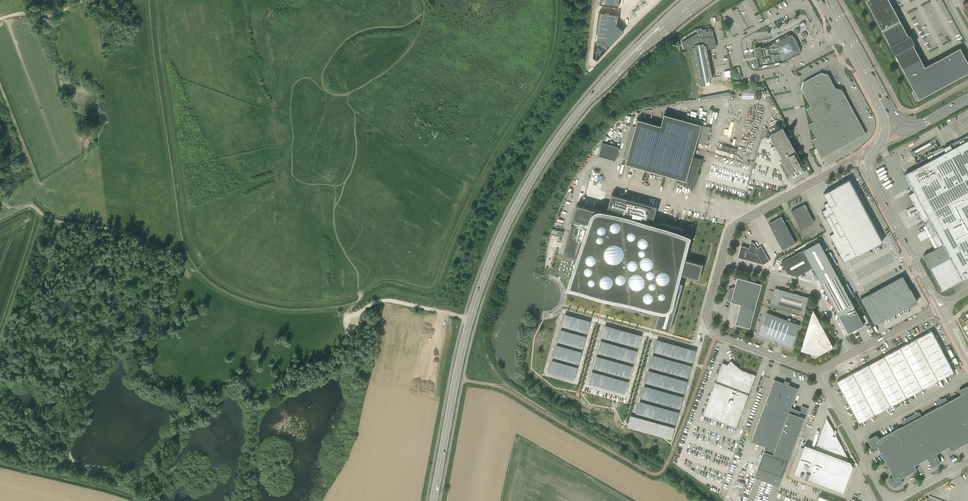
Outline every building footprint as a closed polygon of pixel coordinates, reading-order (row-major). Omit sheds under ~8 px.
[(866,1),(883,32),(900,64),(919,99),(967,72),(967,62),(960,48),(925,67),(912,43),(899,20),(892,5),(889,0),(867,0),(866,1)] [(593,54),(598,57),(624,30),(616,23),(617,14),(599,11),(593,54)] [(696,29),(697,33),(682,41),(684,49),(693,47),(700,87),(705,86),(704,81),(705,81),(705,83),(708,83),(708,80),(711,80),(710,78),(713,77),(707,49),(711,48),(716,47),(713,30),(712,30),(712,28),(708,29),(708,31),(707,31),(707,28),(702,29),(702,27),(696,29)] [(757,59),(758,66),(763,65),(763,66),(766,65),(766,64),(775,62),(775,63),(779,63),(778,62),(780,61),(784,60),(784,59),(798,51),(798,52),(801,50),(796,43),(792,35),(790,36),(780,42),(779,39),(777,40),(771,44),(772,46),(761,48),(761,46),(759,46),(755,47),(756,57),(758,57),(758,59),(757,59)] [(822,158),(866,134),(842,89),(839,88),(835,87),(833,83),(834,80),(830,79),(828,74),(821,72),(803,82),(802,85),(801,89),(804,93),(811,106),(806,109),(813,122),(809,124),(816,137),(812,140),(815,146),(816,147),(816,148),(822,158)] [(702,159),(693,156),(701,124),(664,114),(661,125),(638,119),(636,126),(633,125),(624,158),(627,159),(626,163),(681,179),(680,183),(694,187),(702,159)] [(780,129),(770,134),(786,163),(782,165),(787,174),(791,172),(797,169),(798,170),(803,167),(802,166),(804,165),(783,127),(780,129)] [(905,174),(912,187),(914,192),(911,194),(909,194),(925,224),(928,229),(928,230),(929,231),(933,239),(938,247),(924,255),(933,272),(943,290),(959,282),(962,280),(967,277),(967,135),(959,139),(950,144),(943,148),(946,152),(905,174)] [(615,160),(618,146),(602,142),(598,155),(615,160)] [(826,209),(822,211),(834,233),(830,235),(844,262),(876,245),(877,245),(877,244),(882,241),(878,232),(873,224),(868,215),(864,206),(859,197),(854,188),(849,179),(837,186),(836,185),(836,186),(828,191),(824,193),(828,202),(824,204),(826,209)] [(606,214),(600,213),(601,211),(577,204),(569,232),(563,255),(575,258),(583,260),(578,280),(577,284),(601,290),(605,291),(606,292),(610,293),(612,293),(616,294),(614,304),(649,313),(651,306),(653,306),(656,307),(657,307),(659,308),(655,326),(670,331),(683,283),(675,281),(678,273),(699,279),(703,264),(682,258),(687,237),(681,235),(683,228),(682,228),(659,222),(657,229),(651,227),(657,206),(612,194),(606,214)] [(801,229),(814,221),(805,204),(791,211),(801,229)] [(783,250),(796,243),(781,216),(777,218),(768,223),(783,250)] [(552,228),(551,234),(555,235),(562,237),(564,231),(556,229),(552,228)] [(797,276),(805,272),(813,268),(815,272),(824,289),(848,333),(852,331),(857,328),(863,325),(864,325),(819,241),(781,261),(788,273),(797,276)] [(760,257),(758,253),(756,250),(757,248),(754,243),(753,242),(750,244),(749,248),(741,245),(738,257),(764,265),(762,261),(760,257)] [(867,295),(860,298),(875,325),(882,321),(908,307),(917,302),(907,282),(903,275),(867,295)] [(755,309),(762,284),(737,278),(735,287),(733,287),(729,289),(727,298),(729,301),(731,302),(736,303),(741,305),(735,324),(750,328),(755,309)] [(804,311),(808,297),(775,288),(771,302),(804,311)] [(832,344),(824,329),(813,309),(801,350),(815,355),(814,357),(830,348),(832,344)] [(791,346),(798,329),(800,325),(767,313),(759,334),(791,346)] [(859,423),(954,372),(942,349),(932,330),(927,333),(920,337),(915,339),(911,342),(904,345),(900,347),(896,350),(889,353),(884,356),(880,358),(873,362),(868,364),(864,367),(857,371),(853,373),(849,375),(842,379),(837,382),(859,423)] [(756,375),(753,374),(723,363),(703,415),(736,427),(756,375)] [(597,372),(628,380),(629,378),(598,370),(597,372)] [(588,384),(625,393),(628,380),(591,371),(588,384)] [(798,388),(774,379),(751,441),(765,446),(754,476),(779,485),(806,414),(800,412),(798,415),(789,412),(798,388)] [(967,442),(967,386),(967,385),(959,389),(959,391),(961,394),(948,401),(946,398),(945,397),(937,401),(937,403),(939,406),(922,415),(920,412),(918,412),(902,420),(902,422),(904,425),(879,438),(877,435),(876,434),(869,438),(868,440),(872,447),(873,447),(877,446),(893,476),(890,478),(889,479),(893,487),(895,487),(902,483),(903,482),(901,478),(917,470),(914,465),(927,458),(931,466),(933,467),(940,463),(941,461),(936,453),(949,446),(951,450),(952,450),(967,442)] [(834,432),(827,417),(826,417),(817,444),(822,446),(820,450),(805,445),(794,475),(843,493),(853,466),(850,462),(848,460),(848,459),(849,459),(836,435),(835,436),(833,435),(834,432)] [(795,457),(789,474),(792,475),(799,458),(795,457)]
